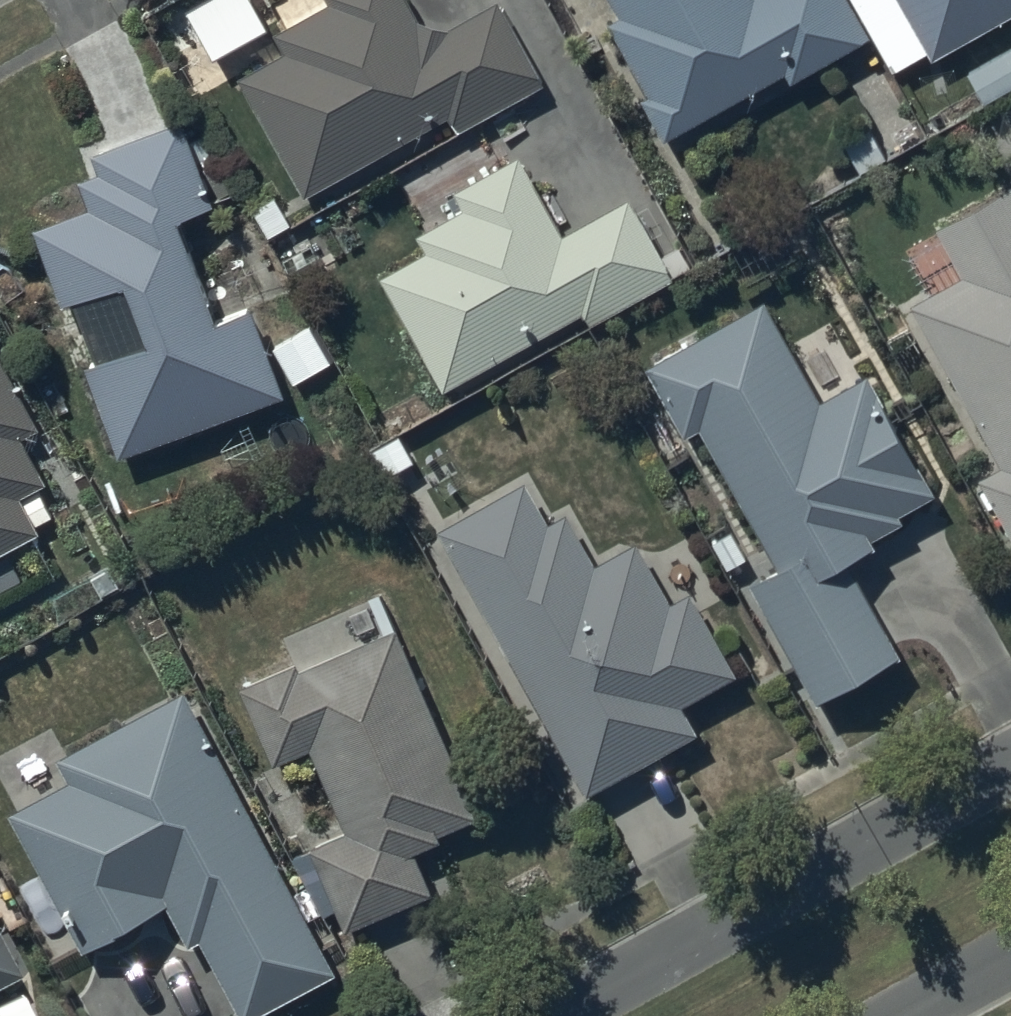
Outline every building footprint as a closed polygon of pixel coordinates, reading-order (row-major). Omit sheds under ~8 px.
[(246,80),(307,191),(451,113),(460,129),(540,85),(496,5),(446,32),(417,27),(402,0),(330,0),(334,7),(280,36),(291,56),(246,80)] [(618,19),(607,25),(646,99),(640,102),(662,144),(785,79),(789,86),(869,44),(845,0),(608,0),(618,19)] [(932,61),(1010,17),(1010,0),(899,0),(932,61)] [(87,211),(34,230),(63,311),(125,290),(146,350),(88,371),(118,456),(280,399),(251,315),(214,328),(178,223),(212,211),(181,124),(91,156),(98,175),(77,182),(87,211)] [(425,254),(381,278),(445,393),(584,315),(591,327),(691,272),(678,248),(660,258),(627,200),(565,235),(521,157),(456,194),(465,210),(416,237),(425,254)] [(912,306),(1001,469),(979,481),(1010,539),(1010,189),(936,230),(962,279),(912,306)] [(766,304),(645,368),(684,441),(701,432),(776,575),(753,588),(815,706),(902,660),(851,564),(876,551),(870,540),(900,524),(896,517),(933,497),(869,376),(819,402),(766,304)] [(333,365),(310,327),(273,349),(295,386),(333,365)] [(44,535),(40,528),(59,518),(44,488),(48,486),(24,438),(38,431),(0,358),(0,557),(44,535)] [(525,482),(438,530),(589,797),(696,737),(681,710),(736,679),(688,594),(669,605),(634,542),(597,563),(568,511),(548,522),(525,482)] [(298,672),(294,664),(239,688),(274,768),(308,753),(344,834),(309,849),(344,931),(433,892),(418,857),(442,846),(438,837),(479,819),(397,630),(298,672)] [(10,815),(82,952),(167,908),(188,947),(200,941),(239,1015),(258,1015),(338,975),(189,691),(58,759),(71,783),(10,815)] [(15,981),(0,950),(0,989),(15,981)]
